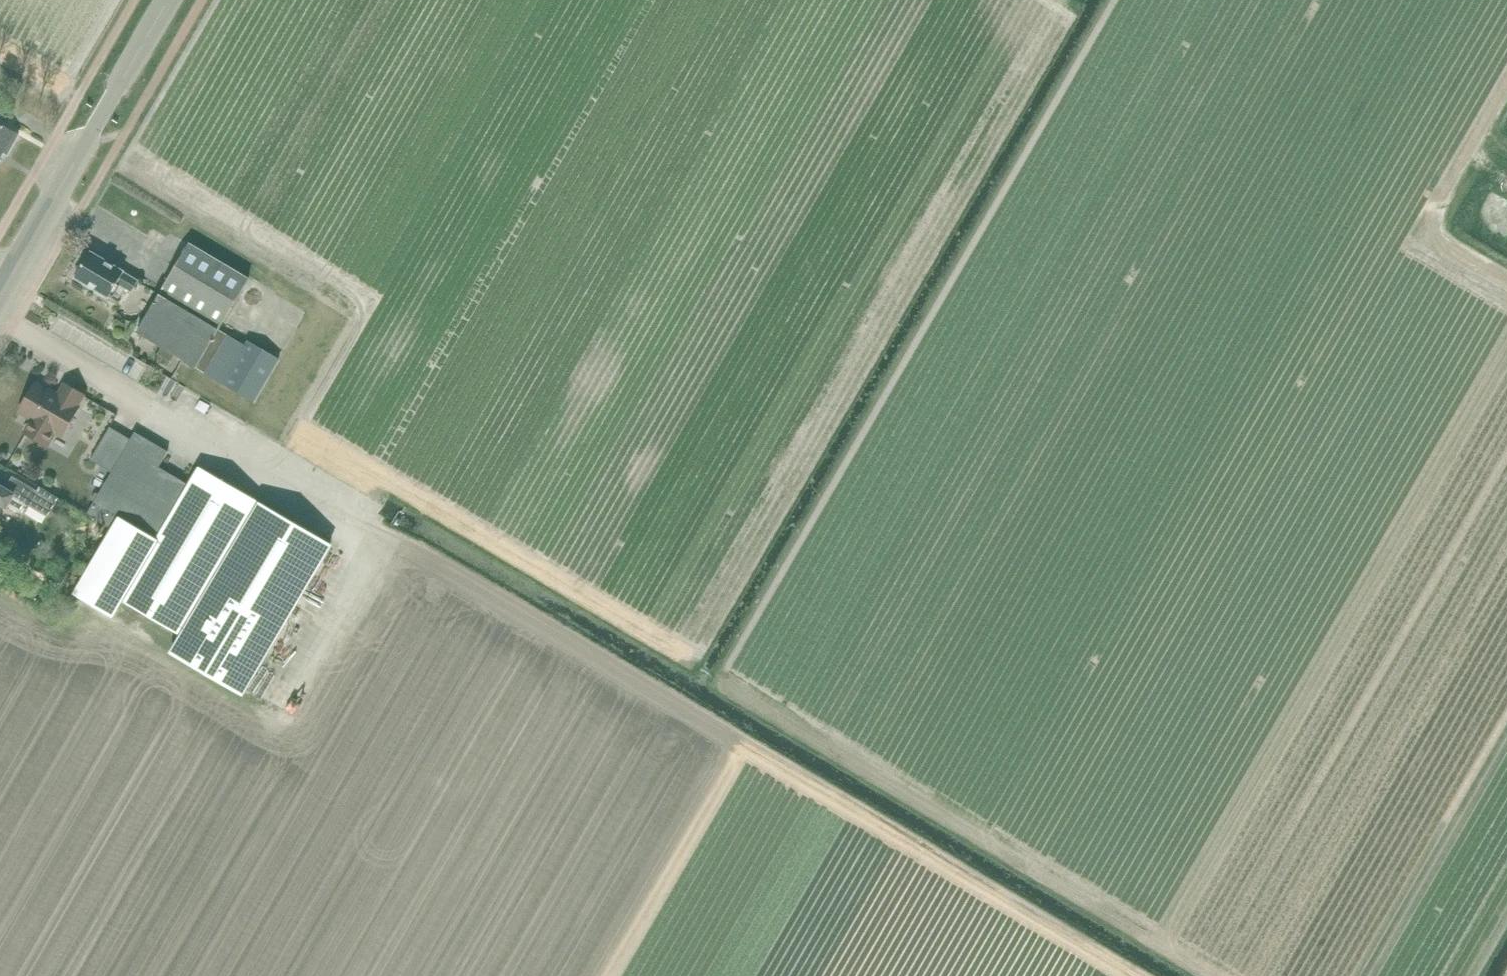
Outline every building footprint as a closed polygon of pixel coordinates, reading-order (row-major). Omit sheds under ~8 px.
[(9,116),(16,105),(0,96),(0,111),(9,116)] [(4,152),(8,154),(19,135),(0,124),(0,160),(4,152)] [(190,243),(138,332),(204,373),(225,334),(220,329),(250,278),(190,243)] [(132,292),(138,283),(90,252),(76,276),(96,289),(95,292),(105,298),(106,295),(110,298),(111,295),(114,297),(121,285),(132,292)] [(256,332),(264,316),(254,311),(246,326),(256,332)] [(261,343),(261,391),(284,391),(284,343),(261,343)] [(163,349),(157,360),(168,366),(174,356),(163,349)] [(21,411),(35,419),(27,433),(47,445),(55,432),(62,436),(78,408),(76,407),(83,395),(66,385),(58,398),(36,386),(21,411)] [(111,427),(91,460),(112,472),(131,439),(111,427)] [(113,529),(73,597),(112,620),(123,602),(181,636),(170,654),(244,696),(249,687),(250,686),(332,545),(199,467),(189,484),(160,467),(168,452),(136,432),(131,439),(112,472),(87,515),(113,529)] [(5,490),(0,487),(0,517),(7,506),(20,513),(26,504),(48,518),(61,499),(59,498),(61,493),(44,483),(41,487),(40,487),(38,490),(13,476),(5,490)]
